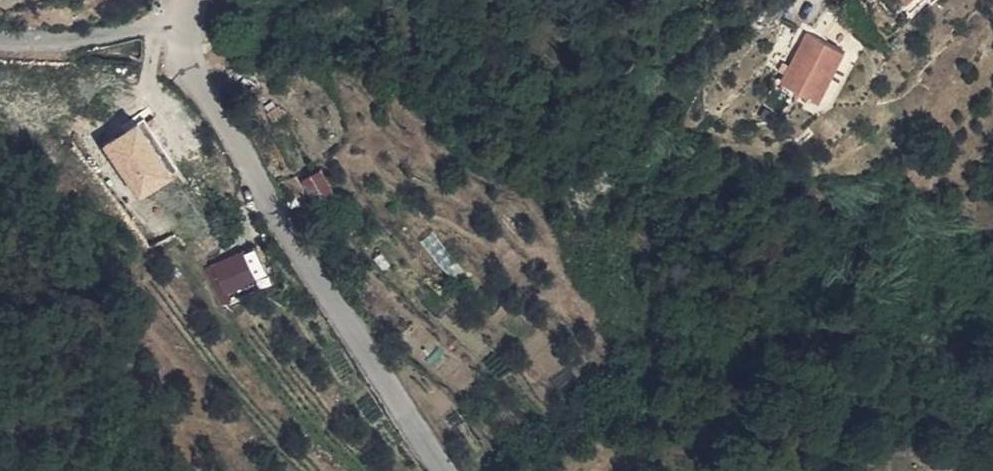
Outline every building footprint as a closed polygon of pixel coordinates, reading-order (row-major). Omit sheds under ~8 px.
[(848,50),(811,31),(787,79),(825,98),(848,50)] [(177,171),(142,119),(107,142),(142,194),(177,171)] [(327,172),(308,151),(298,160),(316,181),(327,172)] [(259,276),(268,273),(259,246),(250,249),(259,276)] [(213,260),(223,290),(258,279),(248,249),(213,260)]
